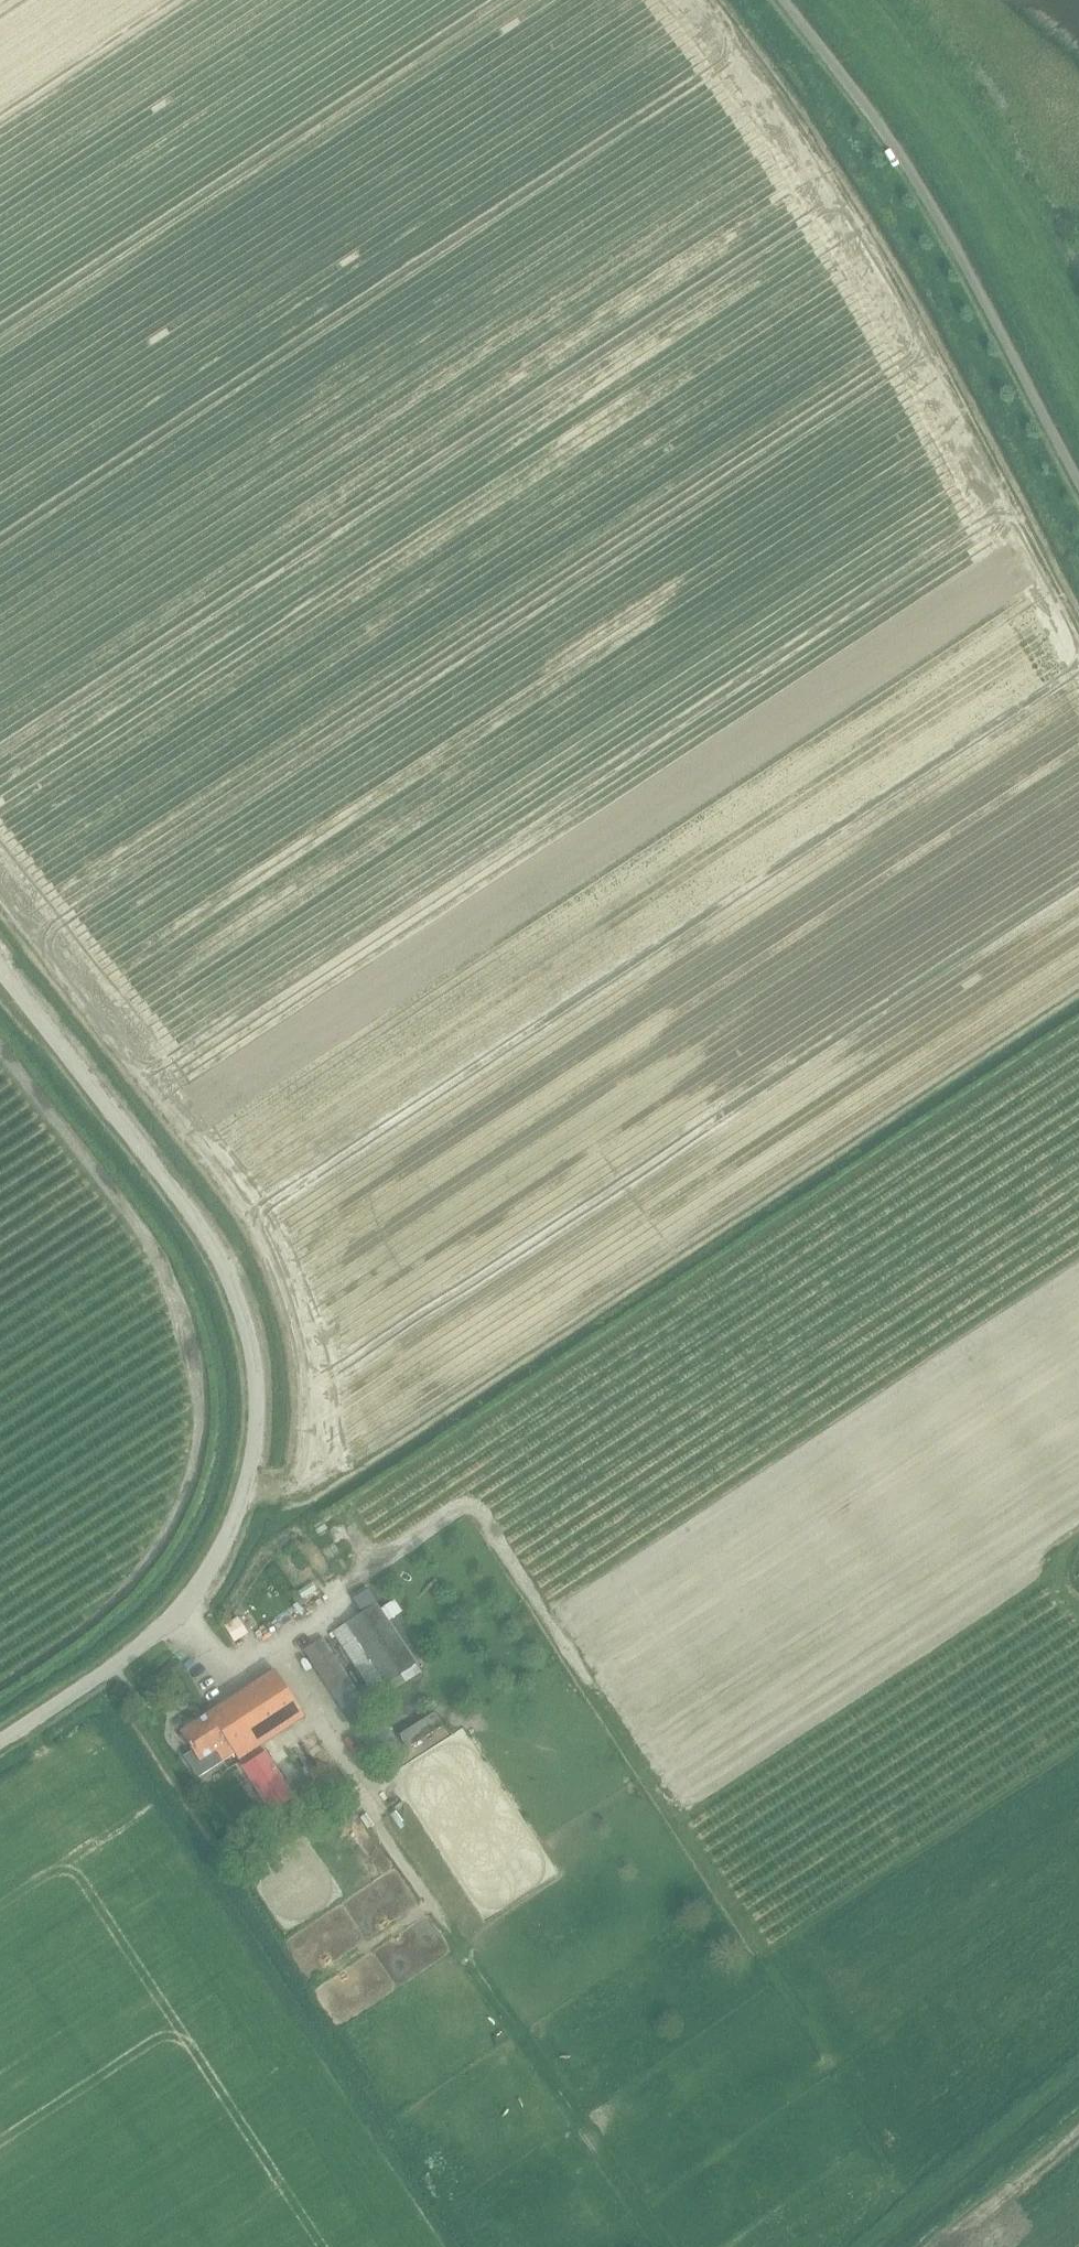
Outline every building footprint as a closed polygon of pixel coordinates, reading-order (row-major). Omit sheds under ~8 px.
[(400,1586),(386,1593),(393,1605),(406,1598),(400,1586)] [(386,1683),(417,1664),(370,1589),(355,1599),(364,1614),(349,1624),(386,1683)] [(353,1724),(377,1709),(367,1694),(361,1697),(323,1638),(306,1650),(353,1724)] [(274,1670),(180,1732),(199,1761),(215,1751),(222,1761),(234,1753),(238,1759),(304,1716),(274,1670)] [(265,1752),(242,1767),(271,1811),(294,1797),(265,1752)]
